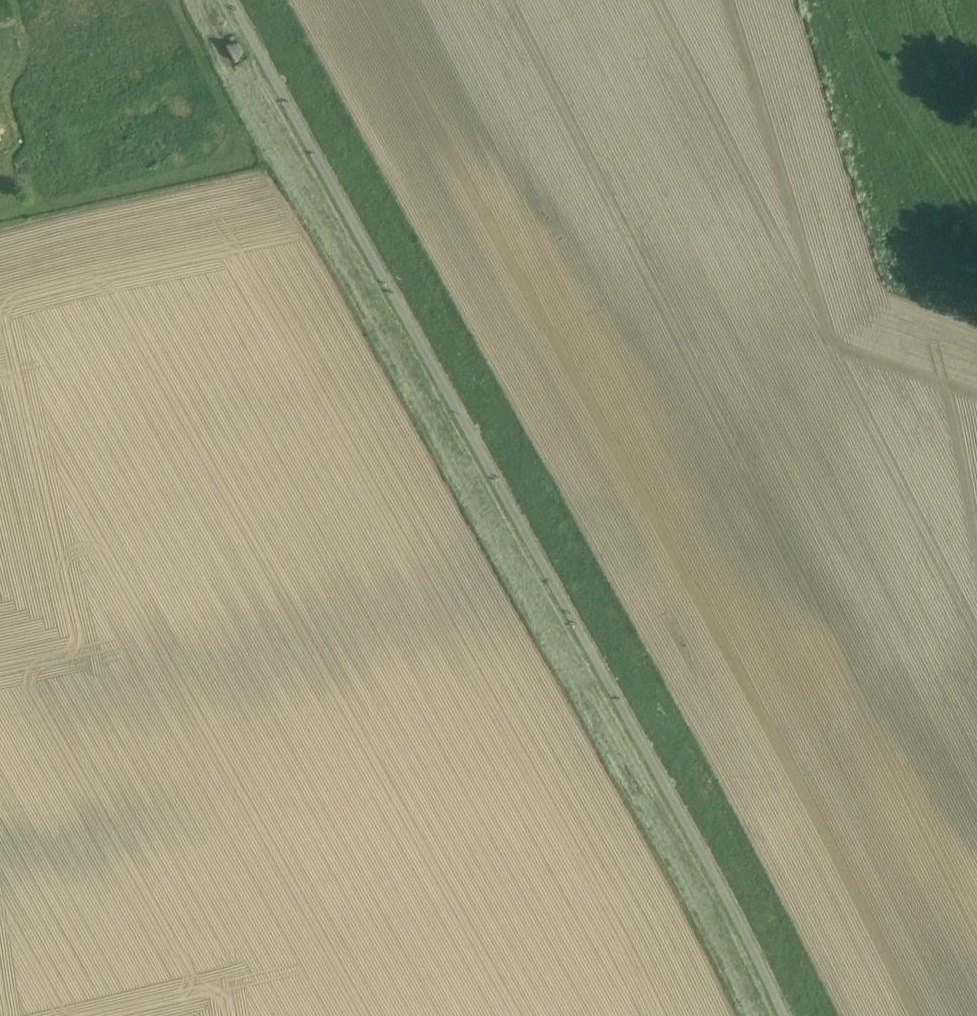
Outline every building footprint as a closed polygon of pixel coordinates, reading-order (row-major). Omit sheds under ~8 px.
[(230,42),(226,45),(236,62),(241,59),(244,50),(239,42),(230,42)]
